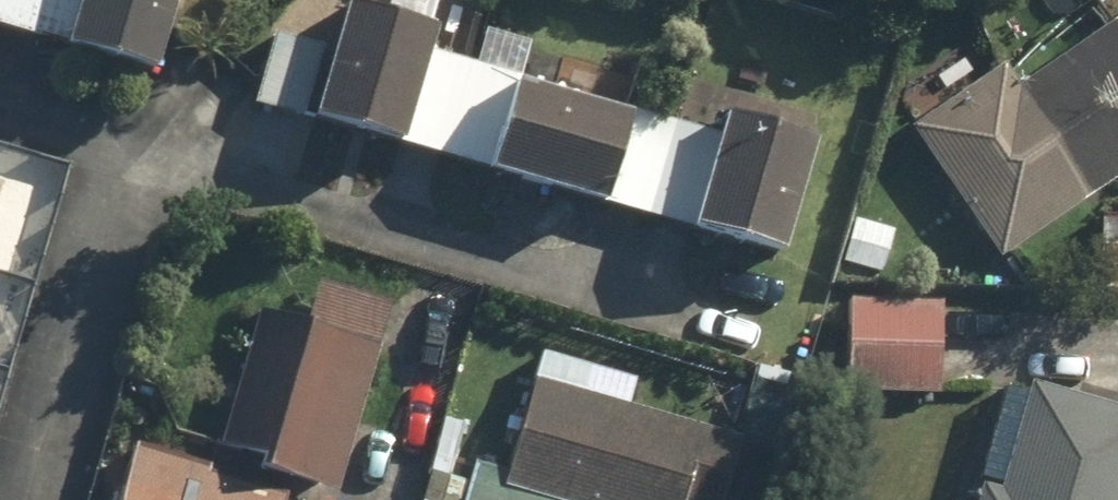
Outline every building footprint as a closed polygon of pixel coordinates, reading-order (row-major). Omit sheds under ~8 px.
[(50,52),(65,0),(0,0),(0,38),(50,52)] [(50,52),(46,67),(140,93),(166,0),(65,0),(50,52)] [(435,0),(384,0),(374,35),(334,23),(325,54),(304,128),(302,137),(389,162),(391,154),(416,67),(419,56),(435,0)] [(1011,95),(996,74),(912,131),(998,258),(1117,176),(1117,21),(1011,95)] [(475,178),(485,181),(510,94),(523,47),(470,32),(460,67),(419,56),(416,67),(391,154),(475,178)] [(304,128),(325,54),(263,36),(242,110),(304,128)] [(475,178),(473,184),(585,216),(588,203),(611,123),(510,94),(485,181),(475,178)] [(706,150),(611,123),(588,203),(585,216),(679,243),(683,230),(706,150)] [(679,243),(676,254),(762,278),(798,154),(712,129),(706,150),(683,230),(679,243)] [(1096,218),(1094,297),(1117,298),(1117,218),(1096,218)] [(384,313),(316,293),(305,329),(254,314),(207,467),(316,499),(328,499),(384,313)] [(934,306),(844,304),(842,394),(933,396),(934,306)] [(493,490),(525,499),(717,499),(733,449),(527,383),(493,490)] [(1021,393),(993,496),(972,490),(970,499),(1117,499),(1117,419),(1021,393)] [(130,460),(118,499),(258,499),(130,460)] [(449,483),(444,499),(501,499),(449,483)]
